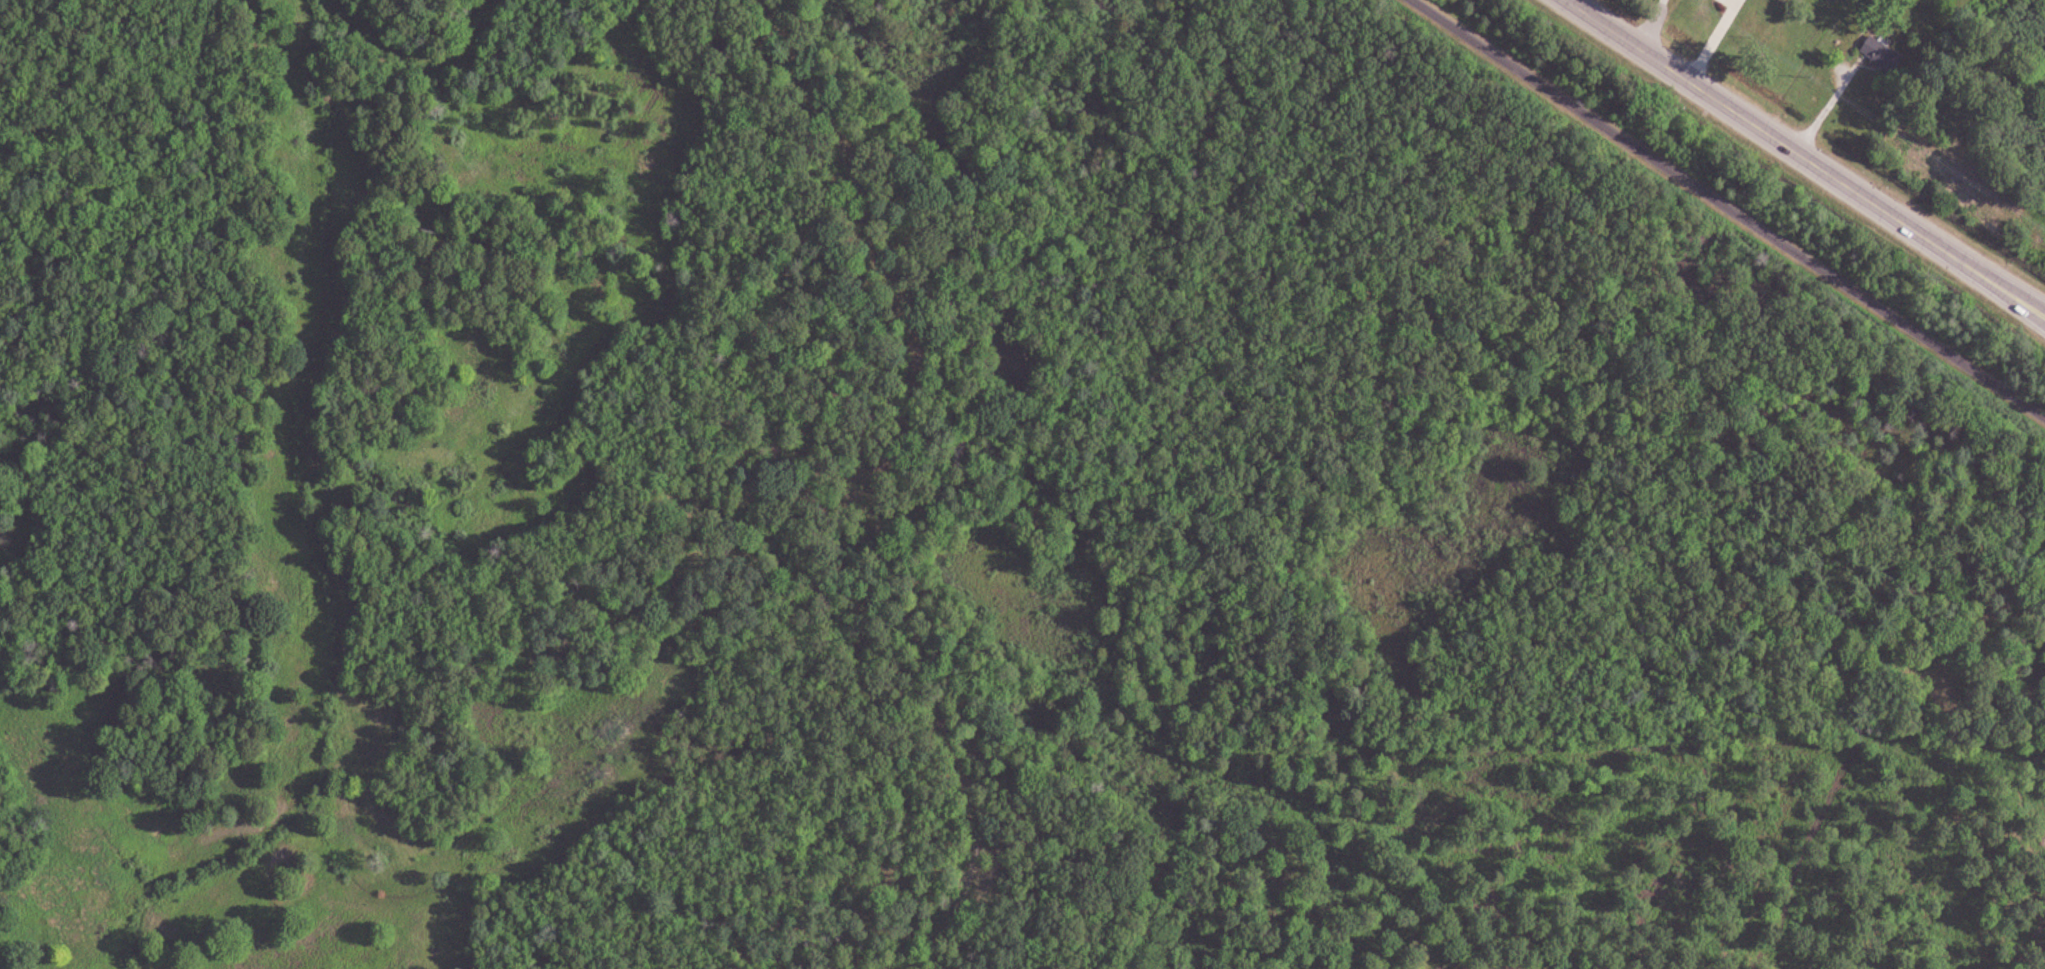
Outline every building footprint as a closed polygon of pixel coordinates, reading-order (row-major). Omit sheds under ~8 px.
[(1894,76),(1905,59),(1881,42),(1869,59),(1894,76)]
